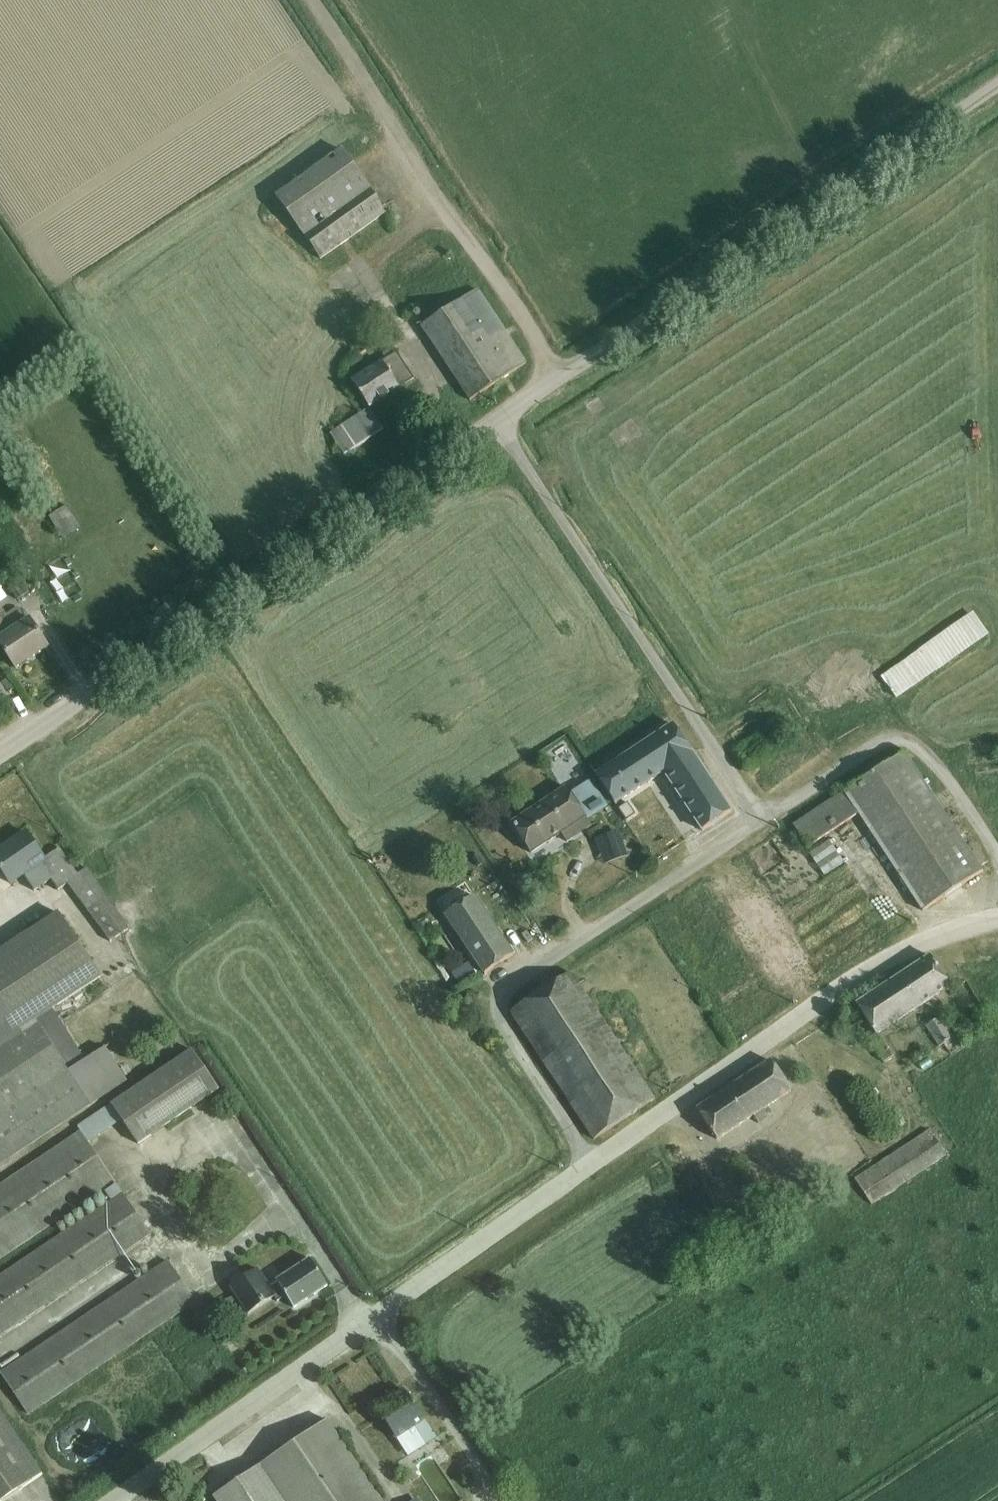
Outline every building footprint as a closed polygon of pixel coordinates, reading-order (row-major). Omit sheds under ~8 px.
[(342,150),(276,198),(321,260),(344,244),(370,225),(385,214),(342,150)] [(477,290),(421,328),(470,402),(526,364),(477,290)] [(369,407),(330,433),(345,456),(384,431),(369,409),(414,380),(396,353),(382,361),(372,368),(370,366),(360,373),(361,374),(351,381),(369,407)] [(66,508),(51,517),(64,539),(80,530),(66,508)] [(54,552),(39,560),(48,577),(42,580),(52,598),(72,588),(54,552)] [(18,572),(7,579),(20,598),(31,591),(18,572)] [(48,648),(30,620),(26,623),(20,614),(2,626),(0,623),(0,645),(16,669),(48,648)] [(973,616),(882,678),(895,698),(986,636),(973,616)] [(673,726),(598,776),(618,805),(665,775),(702,832),(731,813),(673,726)] [(905,753),(793,826),(808,848),(858,815),(923,912),(983,872),(905,753)] [(566,787),(510,824),(531,856),(562,836),(567,843),(592,826),(588,820),(609,807),(591,781),(571,794),(566,787)] [(628,802),(618,808),(626,821),(636,815),(628,802)] [(0,852),(0,868),(11,885),(24,876),(35,892),(53,881),(58,891),(68,885),(111,942),(128,930),(87,869),(78,875),(60,849),(45,859),(26,834),(0,852)] [(444,910),(470,893),(471,893),(465,884),(439,901),(444,910)] [(470,893),(444,910),(443,911),(446,915),(445,915),(485,975),(513,956),(474,896),(473,897),(470,893)] [(0,952),(0,1167),(128,1082),(104,1047),(85,1060),(67,1032),(66,1033),(52,1011),(103,979),(59,913),(0,952)] [(930,957),(856,1005),(875,1034),(868,1038),(884,1063),(893,1057),(879,1035),(951,987),(930,957)] [(544,991),(510,1013),(594,1141),(655,1101),(571,974),(555,983),(544,991)] [(76,1018),(66,1025),(86,1055),(97,1048),(76,1018)] [(940,1018),(926,1028),(939,1048),(953,1037),(940,1018)] [(0,1186),(0,1262),(105,1191),(112,1201),(108,1204),(0,1276),(0,1337),(151,1236),(89,1144),(122,1121),(139,1146),(220,1090),(192,1049),(78,1127),(81,1131),(0,1186)] [(771,1062),(697,1111),(718,1142),(755,1118),(759,1125),(773,1115),(769,1108),(791,1092),(771,1062)] [(930,1131),(855,1180),(872,1206),(946,1156),(930,1131)] [(703,1165),(695,1169),(707,1187),(715,1182),(703,1165)] [(99,1197),(98,1197),(96,1198),(95,1199),(94,1201),(94,1202),(94,1204),(95,1205),(97,1206),(98,1207),(100,1207),(102,1207),(103,1206),(104,1204),(105,1202),(104,1201),(104,1199),(103,1198),(101,1197),(99,1197)] [(86,1205),(85,1206),(84,1208),(84,1209),(84,1211),(85,1212),(86,1214),(88,1214),(90,1214),(91,1214),(93,1213),(94,1211),(94,1210),(94,1208),(93,1206),(92,1205),(91,1204),(89,1204),(87,1204),(86,1205)] [(77,1211),(76,1212),(74,1213),(74,1215),(74,1217),(74,1218),(75,1220),(77,1221),(78,1221),(80,1221),(82,1220),(83,1219),(84,1218),(84,1216),(84,1215),(83,1213),(82,1212),(80,1211),(79,1211),(77,1211)] [(64,1220),(63,1222),(64,1224),(64,1225),(65,1227),(67,1228),(69,1228),(70,1228),(72,1227),(73,1226),(74,1224),(74,1222),(74,1220),(73,1219),(71,1218),(70,1217),(68,1217),(66,1218),(65,1219),(64,1220)] [(258,1269),(230,1287),(248,1315),(274,1298),(277,1303),(286,1297),(294,1309),(328,1287),(309,1259),(276,1281),(277,1282),(270,1286),(258,1269)] [(168,1261),(0,1373),(29,1416),(197,1303),(168,1261)] [(137,1270),(136,1270),(134,1271),(133,1272),(132,1273),(132,1275),(132,1276),(133,1277),(134,1278),(135,1279),(137,1279),(138,1279),(139,1278),(140,1277),(141,1276),(141,1274),(141,1273),(140,1272),(139,1271),(137,1270)] [(0,1365),(0,1367),(2,1370),(21,1357),(18,1352),(0,1365)] [(405,1391),(376,1410),(409,1458),(437,1440),(405,1391)] [(43,1475),(0,1410),(0,1500),(5,1500),(43,1475)] [(214,1497),(217,1500),(381,1500),(327,1421),(214,1497)] [(427,1459),(411,1470),(431,1500),(438,1500),(450,1493),(427,1459)]
